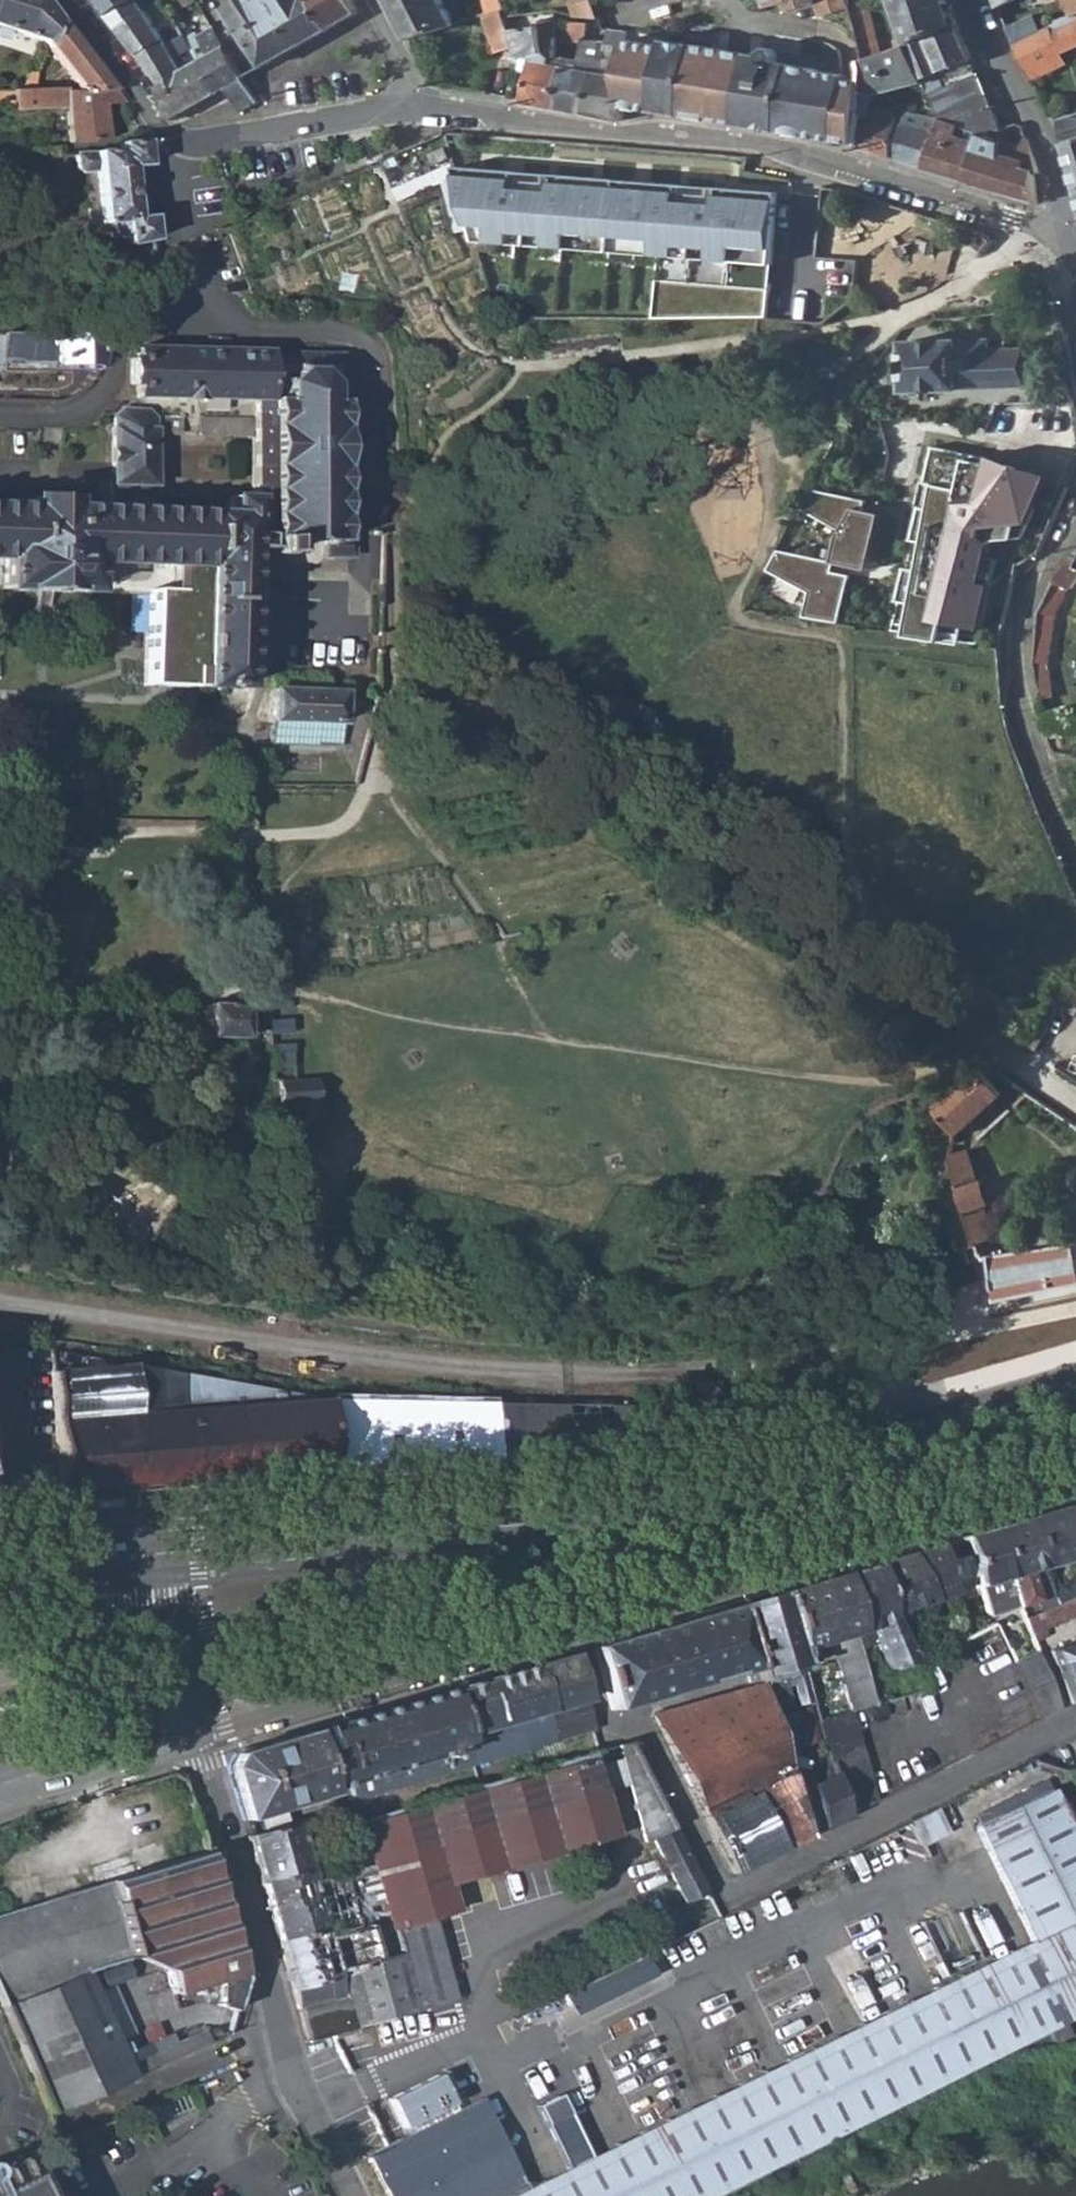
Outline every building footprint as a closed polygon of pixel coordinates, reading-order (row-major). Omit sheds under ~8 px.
[(38,41),(44,48),(57,19),(42,0),(0,0),(0,28),(38,41)] [(110,16),(136,0),(97,0),(110,16)] [(110,16),(141,55),(166,40),(141,0),(136,0),(110,16)] [(227,7),(263,65),(329,27),(311,0),(238,0),(227,7)] [(329,27),(358,11),(353,0),(311,0),(329,27)] [(409,40),(455,25),(442,0),(390,0),(409,40)] [(575,17),(599,19),(592,0),(569,0),(575,17)] [(852,2),(857,21),(858,62),(877,55),(868,0),(858,0),(852,2)] [(957,24),(949,0),(896,0),(907,33),(891,39),(894,48),(906,43),(957,24)] [(1070,16),(1075,14),(1075,0),(1063,0),(1070,16)] [(502,10),(484,16),(497,54),(515,48),(507,26),(502,10)] [(1015,39),(1043,29),(1037,13),(1009,23),(1015,39)] [(79,91),(113,90),(57,19),(44,48),(79,91)] [(518,57),(532,53),(544,48),(555,49),(554,21),(540,21),(540,26),(519,27),(518,22),(507,26),(515,48),(518,57)] [(561,40),(582,42),(588,43),(588,40),(588,24),(561,22),(561,40)] [(1053,32),(1062,52),(1075,46),(1075,22),(1053,32)] [(922,80),(928,95),(942,89),(935,72),(972,61),(957,24),(906,43),(922,80)] [(189,51),(216,92),(227,87),(241,109),(258,100),(214,26),(192,39),(190,36),(185,39),(191,50),(189,51)] [(658,35),(628,31),(625,45),(620,79),(621,96),(622,105),(744,125),(859,144),(859,121),(859,112),(858,70),(842,68),(842,63),(816,61),(816,57),(772,51),(774,44),(769,38),(763,37),(761,38),(755,40),(754,44),(660,27),(658,35)] [(614,29),(612,42),(625,45),(628,31),(614,29)] [(166,40),(141,55),(162,82),(183,70),(177,58),(189,51),(191,50),(185,39),(182,34),(168,44),(166,40)] [(579,61),(606,62),(612,42),(588,40),(588,43),(582,42),(579,61)] [(892,91),(922,80),(906,43),(894,48),(883,52),(892,91)] [(532,53),(530,62),(552,66),(550,58),(544,48),(532,53)] [(183,70),(162,82),(159,87),(171,118),(216,92),(189,51),(177,58),(183,70)] [(877,55),(858,62),(858,70),(859,112),(871,112),(874,99),(892,91),(883,52),(877,55)] [(552,66),(530,62),(522,99),(555,106),(563,61),(564,60),(550,58),(552,66)] [(563,61),(555,106),(583,112),(595,76),(578,74),(579,64),(563,61)] [(595,76),(583,112),(623,119),(622,105),(621,96),(620,79),(604,77),(606,62),(579,61),(579,64),(578,74),(595,76)] [(33,72),(25,71),(23,80),(30,82),(33,72)] [(934,131),(924,168),(1036,202),(1034,172),(1038,171),(1024,137),(995,136),(995,139),(983,138),(984,133),(1000,127),(977,73),(942,89),(928,95),(930,100),(937,117),(934,131)] [(121,103),(113,90),(79,91),(64,92),(64,88),(11,91),(12,109),(64,106),(66,142),(106,139),(103,104),(121,103)] [(924,102),(920,113),(937,117),(930,100),(924,102)] [(909,110),(903,124),(934,131),(937,117),(920,113),(909,110)] [(871,112),(859,112),(859,121),(870,121),(871,112)] [(859,121),(859,144),(860,148),(889,157),(894,122),(894,113),(877,113),(877,121),(870,121),(859,121)] [(1060,120),(1066,143),(1075,140),(1075,115),(1060,120)] [(900,124),(896,159),(924,168),(934,131),(903,124),(900,124)] [(142,165),(140,140),(115,142),(115,149),(69,153),(70,169),(76,173),(93,172),(98,219),(81,220),(77,224),(79,242),(102,236),(105,271),(141,269),(151,258),(147,217),(134,218),(128,166),(142,165)] [(1066,143),(1075,179),(1075,140),(1066,143)] [(447,150),(433,156),(438,167),(452,161),(447,150)] [(474,230),(455,166),(395,191),(399,201),(447,180),(463,235),(474,230)] [(517,171),(455,166),(474,230),(477,240),(660,255),(655,317),(761,317),(768,318),(779,192),(711,187),(711,195),(679,193),(680,184),(549,174),(548,182),(516,179),(517,171)] [(103,334),(1,333),(1,356),(18,356),(18,361),(54,361),(55,357),(64,357),(64,362),(103,363),(103,334)] [(990,338),(905,342),(908,389),(1028,385),(1026,347),(1028,345),(1027,336),(1004,338),(1005,345),(991,346),(990,338)] [(136,349),(136,360),(130,359),(129,385),(135,385),(135,396),(254,399),(254,418),(253,436),(251,498),(252,498),(252,518),(244,518),(243,532),(269,533),(269,550),(267,550),(267,555),(284,556),(284,542),(322,543),(321,556),(348,557),(352,557),(352,540),(342,539),(340,539),(340,518),(342,458),(347,458),(348,438),(343,438),(344,354),(322,353),(256,352),(136,349)] [(15,589),(16,592),(65,594),(66,592),(85,592),(146,595),(143,685),(186,687),(187,670),(197,670),(196,687),(240,689),(245,549),(267,550),(269,550),(269,533),(243,532),(244,518),(252,518),(252,498),(251,498),(228,497),(228,517),(151,514),(151,496),(151,483),(152,462),(154,430),(152,430),(152,419),(150,416),(145,411),(135,411),(124,411),(122,410),(113,419),(113,427),(110,428),(109,482),(105,482),(103,509),(65,507),(64,499),(25,499),(25,507),(0,506),(0,589),(15,589)] [(180,416),(150,416),(152,419),(152,430),(154,430),(152,462),(163,462),(164,433),(177,434),(180,431),(180,416)] [(253,436),(254,418),(199,417),(199,431),(201,434),(253,436)] [(901,602),(895,633),(978,647),(991,584),(983,582),(991,541),(1022,537),(1049,474),(988,455),(986,463),(965,459),(966,453),(930,446),(923,483),(924,483),(919,507),(918,507),(911,541),(913,541),(908,568),(906,568),(899,602),(901,602)] [(863,499),(809,487),(799,507),(838,530),(833,561),(777,549),(767,568),(810,592),(804,619),(841,625),(850,574),(832,570),(834,561),(869,568),(880,512),(861,509),(863,499)] [(653,511),(657,513),(662,512),(664,507),(662,503),(658,501),(654,503),(652,506),(653,511)] [(1069,555),(1065,558),(1056,574),(1050,583),(1047,591),(1044,597),(1041,604),(1039,605),(1037,615),(1036,623),(1035,637),(1034,645),(1033,650),(1033,663),(1049,664),(1054,615),(1068,589),(1070,590),(1075,580),(1075,558),(1069,555)] [(342,693),(272,690),(271,744),(340,747),(342,693)] [(245,1006),(208,1005),(208,1038),(243,1039),(245,1006)] [(266,1053),(293,1053),(291,1005),(263,1005),(266,1053)] [(937,1146),(948,1157),(955,1134),(995,1095),(998,1092),(998,1089),(1008,1079),(986,1065),(979,1072),(972,1066),(930,1109),(951,1131),(937,1146)] [(309,1081),(279,1083),(281,1105),(311,1103),(309,1081)] [(963,1153),(948,1157),(975,1239),(990,1234),(986,1223),(995,1220),(981,1179),(972,1181),(963,1153)] [(991,1259),(1000,1300),(1075,1285),(1075,1243),(991,1259)] [(58,1495),(628,1449),(628,1437),(626,1405),(327,1399),(192,1376),(193,1410),(179,1410),(178,1372),(126,1364),(66,1370),(63,1353),(44,1350),(58,1495)] [(1063,1511),(1075,1556),(1075,1507),(1063,1511)] [(1063,1511),(1029,1521),(1043,1570),(1065,1565),(1074,1599),(1075,1598),(1075,1556),(1063,1511)] [(1049,1595),(1043,1570),(1029,1521),(996,1530),(1017,1609),(1035,1604),(1028,1575),(1033,1574),(1044,1611),(1052,1607),(1049,1595)] [(989,1617),(1017,1609),(996,1530),(966,1540),(989,1617)] [(953,1598),(936,1549),(907,1557),(934,1611),(940,1608),(938,1603),(953,1598)] [(934,1611),(907,1557),(872,1567),(887,1617),(900,1642),(940,1622),(934,1611)] [(887,1617),(872,1567),(839,1577),(856,1636),(871,1632),(887,1669),(909,1660),(900,1642),(887,1617)] [(811,1701),(817,1723),(838,1717),(823,1667),(815,1669),(812,1656),(807,1649),(830,1643),(836,1665),(843,1663),(845,1673),(865,1668),(862,1658),(860,1650),(856,1636),(839,1577),(780,1594),(811,1701)] [(1049,1595),(1052,1607),(1064,1603),(1060,1592),(1049,1595)] [(796,1705),(811,1701),(780,1594),(733,1607),(757,1684),(762,1701),(779,1696),(774,1678),(787,1674),(796,1705)] [(1052,1607),(1044,1611),(1021,1620),(1031,1642),(1043,1637),(1040,1629),(1075,1617),(1075,1598),(1074,1599),(1064,1603),(1052,1607)] [(733,1607),(592,1648),(610,1710),(742,1673),(746,1687),(757,1684),(733,1607)] [(944,1629),(926,1638),(936,1654),(953,1646),(948,1636),(944,1629)] [(948,1636),(953,1646),(967,1639),(963,1630),(948,1636)] [(1075,1699),(1075,1641),(1048,1653),(1069,1703),(1075,1699)] [(860,1650),(862,1658),(869,1656),(867,1648),(860,1650)] [(1038,1648),(1015,1658),(1041,1717),(1064,1707),(1038,1648)] [(572,1654),(532,1666),(548,1717),(553,1716),(552,1712),(562,1708),(565,1719),(549,1723),(555,1741),(592,1730),(572,1654)] [(448,1690),(470,1766),(555,1741),(549,1723),(548,1717),(532,1666),(448,1690)] [(873,1692),(877,1706),(926,1691),(919,1678),(873,1692)] [(746,1687),(652,1714),(732,1875),(804,1837),(780,1757),(762,1701),(757,1684),(746,1687)] [(312,1734),(327,1790),(346,1784),(350,1795),(358,1799),(470,1766),(448,1690),(330,1726),(331,1728),(312,1734)] [(873,1692),(849,1700),(853,1713),(877,1706),(873,1692)] [(822,1741),(845,1817),(876,1801),(850,1714),(838,1717),(817,1723),(822,1741)] [(234,1754),(227,1768),(242,1820),(329,1794),(327,1790),(312,1734),(311,1731),(234,1754)] [(804,1837),(845,1817),(822,1741),(811,1745),(821,1780),(802,1789),(791,1753),(780,1757),(804,1837)] [(322,1930),(277,1943),(306,2042),(328,2036),(330,2041),(353,2034),(352,2029),(413,2012),(454,2000),(432,1919),(453,1913),(446,1887),(618,1836),(595,1753),(358,1821),(396,1953),(375,1959),(366,1925),(325,1938),(322,1930)] [(1048,1790),(975,1826),(1032,1944),(591,2160),(569,2118),(547,2127),(568,2171),(526,2192),(480,2103),(369,2157),(387,2195),(709,2195),(1075,2016),(1075,1847),(1048,1790)] [(331,1802),(321,1806),(323,1814),(333,1811),(331,1802)] [(909,1821),(920,1843),(948,1829),(937,1807),(909,1821)] [(247,1836),(260,1884),(307,1871),(294,1823),(247,1836)] [(206,1852),(108,1883),(131,1959),(163,1972),(170,1995),(217,1984),(213,2007),(231,2010),(241,1978),(248,1974),(214,1850),(206,1852)] [(260,1884),(277,1943),(322,1930),(325,1938),(366,1925),(350,1868),(339,1871),(336,1862),(307,1871),(260,1884)] [(108,1883),(0,1915),(0,2005),(1,2007),(82,1972),(131,1959),(108,1883)] [(575,2012),(654,1972),(645,1954),(566,1994),(575,2012)] [(82,1972),(1,2007),(48,2113),(206,2044),(201,2033),(124,2066),(82,1972)] [(15,2174),(13,2169),(30,2161),(48,2195),(54,2195),(33,2154),(10,2165),(9,2162),(0,2166),(0,2182),(15,2174)] [(30,2161),(13,2169),(15,2174),(0,2182),(0,2195),(48,2195),(30,2161)]
